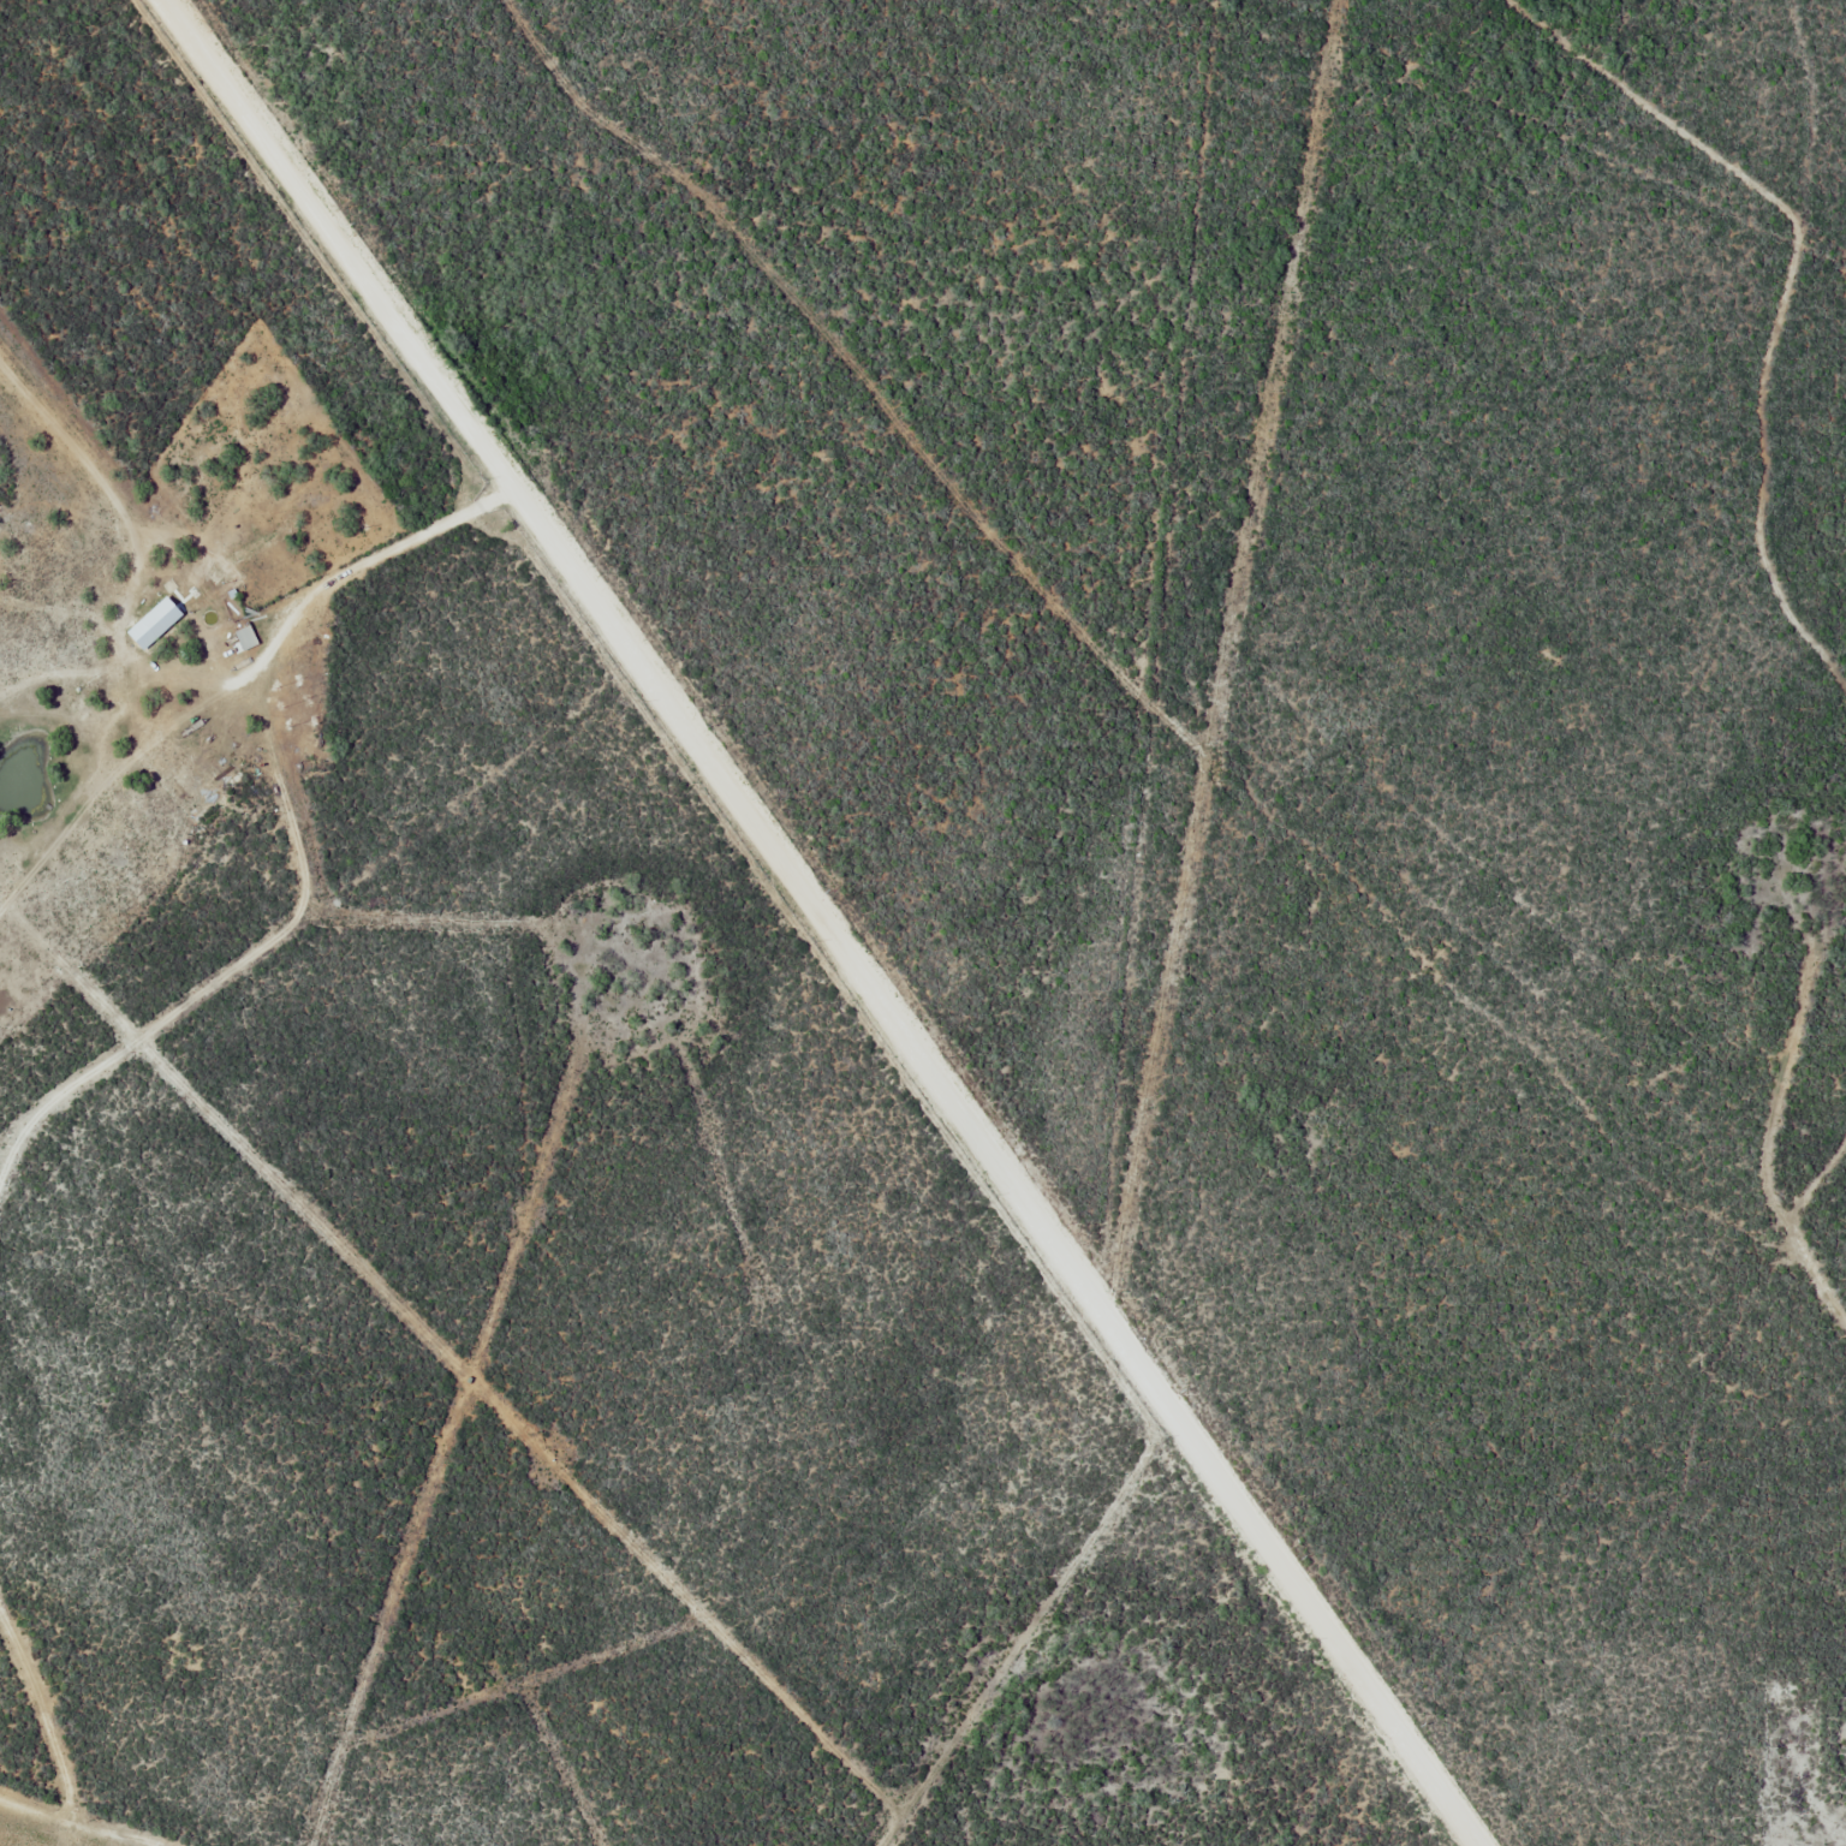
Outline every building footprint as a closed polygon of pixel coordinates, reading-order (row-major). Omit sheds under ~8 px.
[(242,652),(258,645),(245,616),(229,623),(242,652)]
